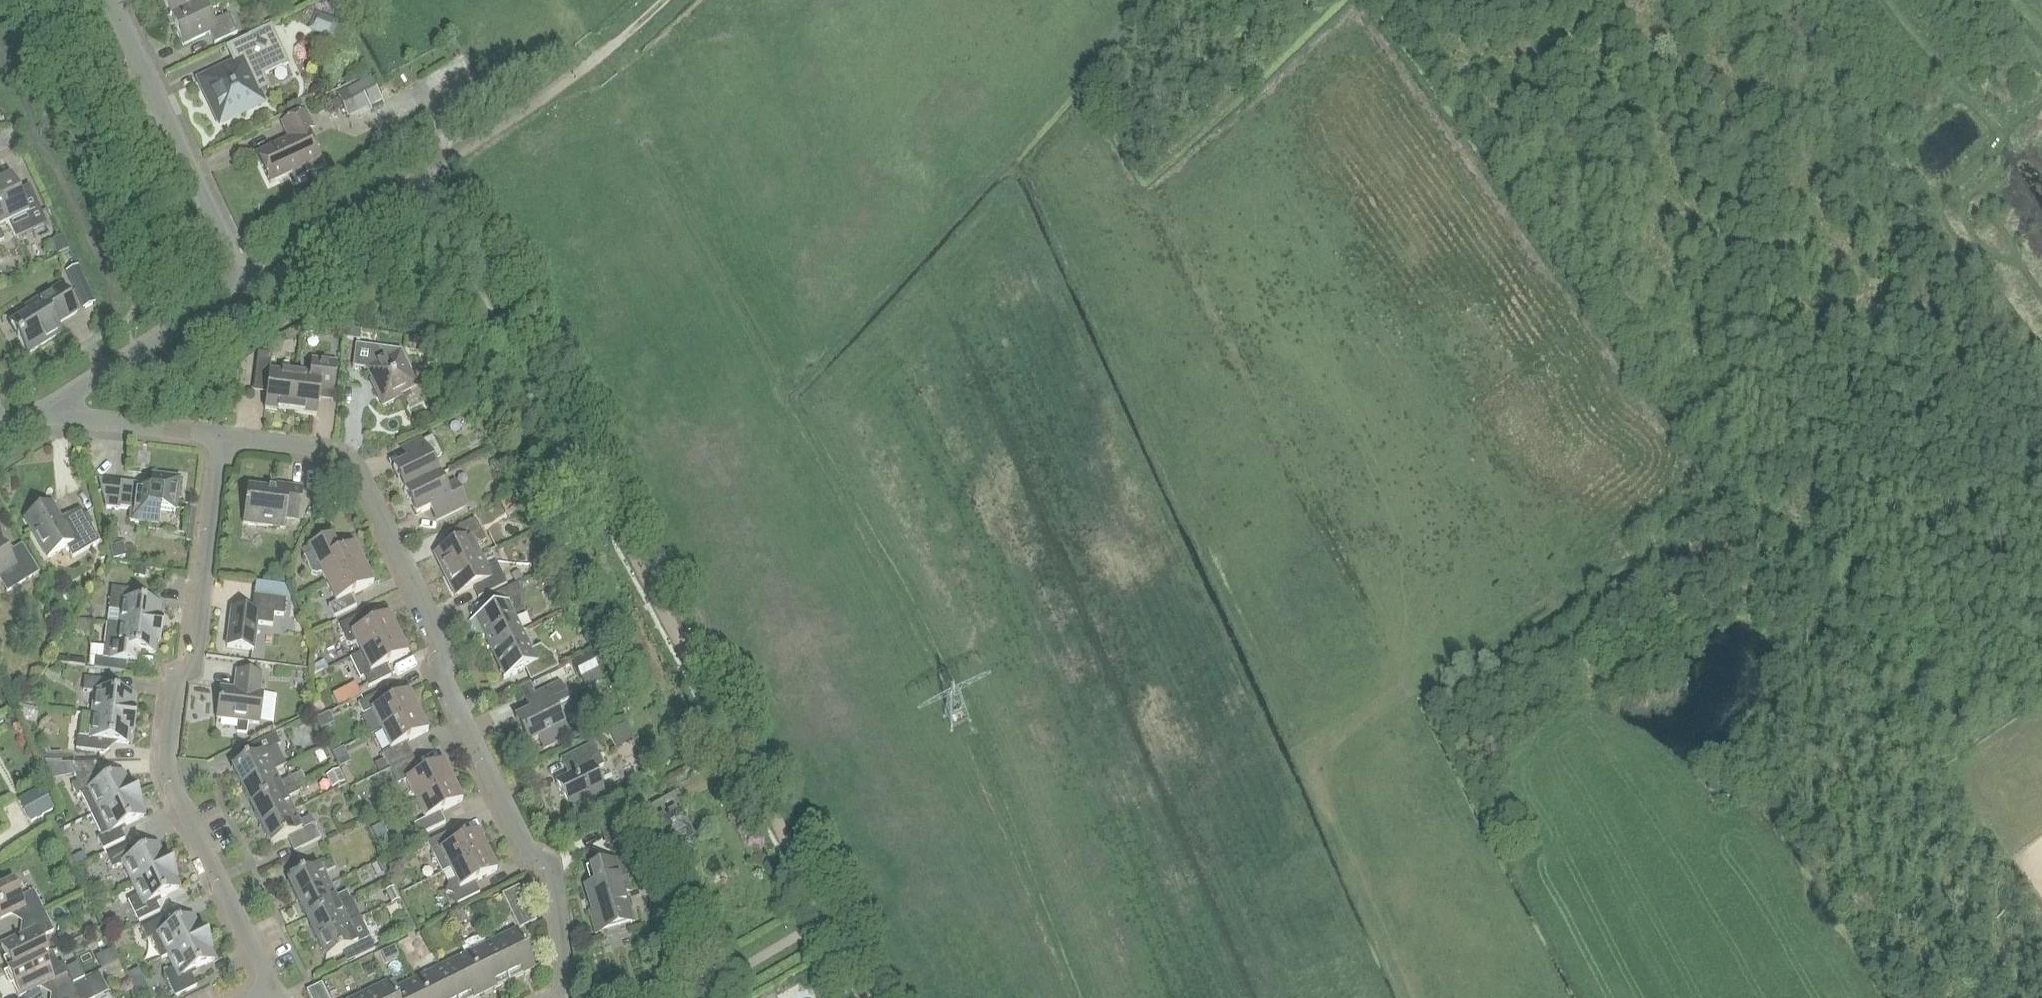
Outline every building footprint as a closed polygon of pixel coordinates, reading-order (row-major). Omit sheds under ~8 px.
[(170,18),(202,3),(201,0),(161,0),(170,18)] [(208,15),(202,3),(170,18),(182,45),(209,33),(214,44),(237,33),(228,15),(216,20),(208,15)] [(339,22),(315,12),(308,30),(332,40),(339,22)] [(225,47),(233,63),(199,80),(219,123),(263,102),(252,81),(281,67),(288,63),(270,26),(225,47)] [(372,78),(337,94),(348,117),(369,107),(372,112),(385,106),(372,78)] [(288,139),(256,154),(269,183),(293,172),(295,176),(299,177),(307,173),(309,169),(307,166),(320,160),(307,132),(312,129),(305,112),(281,123),(288,139)] [(8,223),(15,239),(46,224),(32,193),(21,198),(10,176),(0,181),(0,206),(8,223)] [(70,249),(63,236),(50,242),(57,255),(70,249)] [(94,303),(77,267),(65,273),(82,309),(94,303)] [(25,307),(29,313),(10,324),(28,353),(61,333),(56,325),(77,312),(60,285),(25,307)] [(368,332),(357,331),(356,340),(367,342),(368,332)] [(400,397),(399,395),(416,386),(409,372),(411,371),(404,357),(402,359),(399,353),(389,358),(388,356),(382,359),(376,347),(355,344),(352,368),(366,370),(375,387),(373,388),(382,406),(400,397)] [(264,409),(290,413),(295,374),(269,371),(271,355),(257,353),(253,383),(267,384),(264,409)] [(295,374),(290,413),(316,416),(319,391),(333,392),(336,363),(311,360),(309,376),(295,374)] [(413,458),(406,462),(392,469),(404,492),(438,476),(430,460),(441,455),(432,436),(421,441),(420,439),(407,446),(413,458)] [(118,507),(131,509),(130,521),(157,524),(159,509),(174,511),(179,479),(151,475),(149,490),(122,487),(122,482),(109,481),(108,485),(100,487),(104,508),(105,508),(117,510),(118,507)] [(415,515),(436,505),(442,518),(466,506),(454,481),(443,487),(438,476),(404,492),(415,515)] [(283,492),(247,487),(242,523),(284,528),(285,519),(298,520),(302,488),(283,486),(283,492)] [(61,522),(52,506),(26,521),(47,558),(66,547),(72,558),(99,542),(81,511),(61,522)] [(434,553),(444,575),(481,557),(475,546),(485,541),(475,520),(446,534),(451,545),(434,553)] [(321,574),(326,583),(363,565),(353,545),(338,552),(330,536),(308,547),(311,552),(303,556),(312,574),(317,576),(321,574)] [(7,591),(37,572),(21,546),(7,554),(0,543),(0,580),(7,591)] [(123,544),(109,548),(113,561),(126,557),(123,544)] [(481,557),(444,575),(455,596),(472,588),(477,598),(506,584),(496,563),(486,568),(481,557)] [(373,584),(363,565),(326,583),(335,602),(328,606),(333,617),(356,606),(350,595),(373,584)] [(133,577),(145,579),(146,570),(135,567),(133,577)] [(523,580),(519,572),(512,576),(516,584),(519,582),(523,580)] [(485,637),(490,648),(521,632),(512,614),(519,611),(522,587),(519,582),(516,584),(491,596),(496,607),(467,621),(476,641),(485,637)] [(255,583),(253,595),(285,599),(291,600),(284,587),(255,583)] [(119,613),(118,625),(160,630),(162,617),(159,617),(160,606),(133,602),(135,591),(111,588),(108,612),(119,613)] [(231,609),(226,647),(253,650),(256,623),(272,625),(273,614),(283,616),(285,599),(253,595),(252,611),(231,609)] [(356,644),(360,653),(398,635),(388,615),(371,623),(366,612),(338,626),(346,645),(351,647),(356,644)] [(116,638),(105,637),(102,659),(95,659),(93,669),(124,673),(125,662),(126,663),(126,662),(135,663),(136,651),(155,654),(156,643),(158,643),(160,630),(118,625),(116,638)] [(529,628),(521,632),(490,648),(505,679),(536,664),(530,651),(539,647),(529,628)] [(398,635),(360,653),(349,659),(360,681),(364,679),(368,687),(390,676),(385,665),(407,654),(398,635)] [(590,654),(573,663),(580,678),(598,669),(590,654)] [(314,666),(314,676),(327,669),(323,662),(314,666)] [(216,719),(237,721),(236,734),(247,735),(248,723),(258,724),(262,693),(259,692),(261,675),(236,672),(234,689),(220,687),(216,719)] [(94,693),(91,716),(133,721),(135,707),(132,707),(134,696),(106,693),(108,681),(84,678),(82,691),(94,693)] [(534,696),(539,707),(515,719),(527,744),(538,739),(543,749),(568,737),(555,710),(569,704),(559,684),(534,696)] [(341,691),(332,695),(338,707),(347,703),(341,691)] [(380,730),(418,712),(408,692),(385,703),(380,692),(358,703),(363,714),(371,710),(380,730)] [(427,732),(418,712),(380,730),(390,749),(382,753),(390,769),(413,758),(405,742),(427,732)] [(91,716),(80,714),(75,750),(99,752),(101,741),(128,744),(129,733),(132,733),(133,721),(91,716)] [(627,725),(610,733),(618,749),(635,741),(627,725)] [(241,788),(274,772),(285,767),(275,747),(280,745),(274,734),(249,746),(254,757),(231,768),(241,788)] [(559,760),(569,778),(556,784),(567,808),(603,790),(593,771),(603,766),(592,743),(559,760)] [(46,748),(39,752),(44,762),(61,762),(61,754),(50,754),(46,748)] [(405,780),(415,800),(452,782),(442,762),(420,773),(413,758),(390,769),(398,784),(405,780)] [(383,761),(375,765),(380,774),(388,770),(383,761)] [(78,782),(71,785),(77,797),(81,796),(91,816),(135,794),(130,782),(127,783),(122,773),(105,781),(102,774),(97,774),(97,763),(69,764),(78,782)] [(58,764),(47,770),(50,777),(62,772),(58,764)] [(241,788),(251,807),(294,786),(294,785),(290,778),(279,784),(274,772),(241,788)] [(345,785),(339,772),(326,778),(332,791),(345,785)] [(301,773),(290,778),(294,785),(305,780),(301,773)] [(452,782),(415,800),(424,819),(413,825),(419,836),(445,823),(439,812),(462,801),(452,782)] [(251,807),(260,827),(293,811),(287,799),(298,794),(294,786),(251,807)] [(41,789),(19,801),(33,827),(56,814),(41,789)] [(144,816),(139,806),(141,805),(135,794),(91,816),(100,836),(97,838),(103,849),(124,839),(119,828),(144,816)] [(678,794),(645,811),(652,825),(649,826),(655,836),(658,835),(666,850),(691,837),(677,811),(685,807),(678,794)] [(369,807),(362,812),(367,822),(375,818),(369,807)] [(298,823),(293,811),(260,827),(270,847),(294,835),(301,849),(320,839),(309,817),(298,823)] [(449,832),(426,843),(442,874),(449,870),(487,852),(477,832),(454,843),(449,832)] [(619,834),(606,838),(609,845),(622,841),(619,834)] [(122,863),(132,884),(171,866),(165,854),(163,855),(158,845),(133,857),(128,846),(106,857),(112,868),(122,863)] [(455,881),(447,884),(446,893),(451,893),(457,904),(479,893),(474,882),(496,871),(487,852),(449,870),(455,881)] [(83,853),(72,858),(76,866),(87,861),(83,853)] [(588,874),(591,885),(584,887),(592,912),(589,913),(595,934),(634,922),(625,892),(631,891),(622,860),(604,865),(605,869),(588,874)] [(329,886),(324,874),(335,869),(331,861),(320,866),(287,882),(297,902),(329,886)] [(388,875),(382,863),(372,868),(377,880),(388,875)] [(176,877),(171,866),(132,884),(138,896),(128,901),(138,921),(159,911),(154,900),(179,888),(174,878),(176,877)] [(16,912),(21,923),(43,912),(33,891),(20,898),(12,883),(0,889),(0,920),(16,912)] [(297,902),(307,921),(350,900),(346,892),(335,897),(329,886),(297,902)] [(400,902),(394,889),(386,893),(392,906),(400,902)] [(536,923),(520,890),(504,898),(520,931),(536,923)] [(359,919),(350,900),(307,921),(316,941),(359,919)] [(0,946),(12,970),(12,971),(42,956),(42,957),(47,954),(40,938),(53,932),(43,912),(21,923),(27,933),(0,946)] [(458,912),(451,916),(456,926),(463,922),(458,912)] [(206,938),(200,926),(198,927),(193,917),(168,929),(163,918),(141,928),(147,940),(149,939),(159,960),(167,956),(206,938)] [(326,960),(349,949),(355,960),(375,950),(359,919),(316,941),(326,960)] [(397,926),(398,928),(396,929),(398,935),(401,934),(402,937),(414,931),(409,920),(397,926)] [(490,943),(509,982),(534,970),(515,931),(490,943)] [(211,949),(206,938),(167,956),(173,968),(163,973),(175,997),(196,986),(189,972),(214,960),(209,950),(211,949)] [(486,993),(509,982),(490,943),(467,954),(486,993)] [(394,947),(381,953),(386,965),(399,958),(394,947)] [(98,955),(104,967),(118,961),(112,948),(98,955)] [(486,993),(467,954),(439,968),(454,997),(476,997),(486,993)] [(42,956),(12,971),(12,970),(7,973),(19,997),(46,985),(51,996),(72,985),(62,964),(49,971),(42,957),(42,956)] [(370,965),(363,969),(367,978),(374,975),(370,965)] [(439,968),(413,981),(422,997),(454,997),(439,968)] [(109,992),(99,971),(72,985),(51,996),(52,997),(96,997),(109,992)] [(138,971),(126,977),(130,985),(142,979),(138,971)] [(413,981),(391,992),(394,997),(422,997),(413,981)] [(391,992),(387,983),(361,996),(362,997),(394,997),(391,992)] [(321,984),(306,991),(309,997),(328,997),(321,984)]
